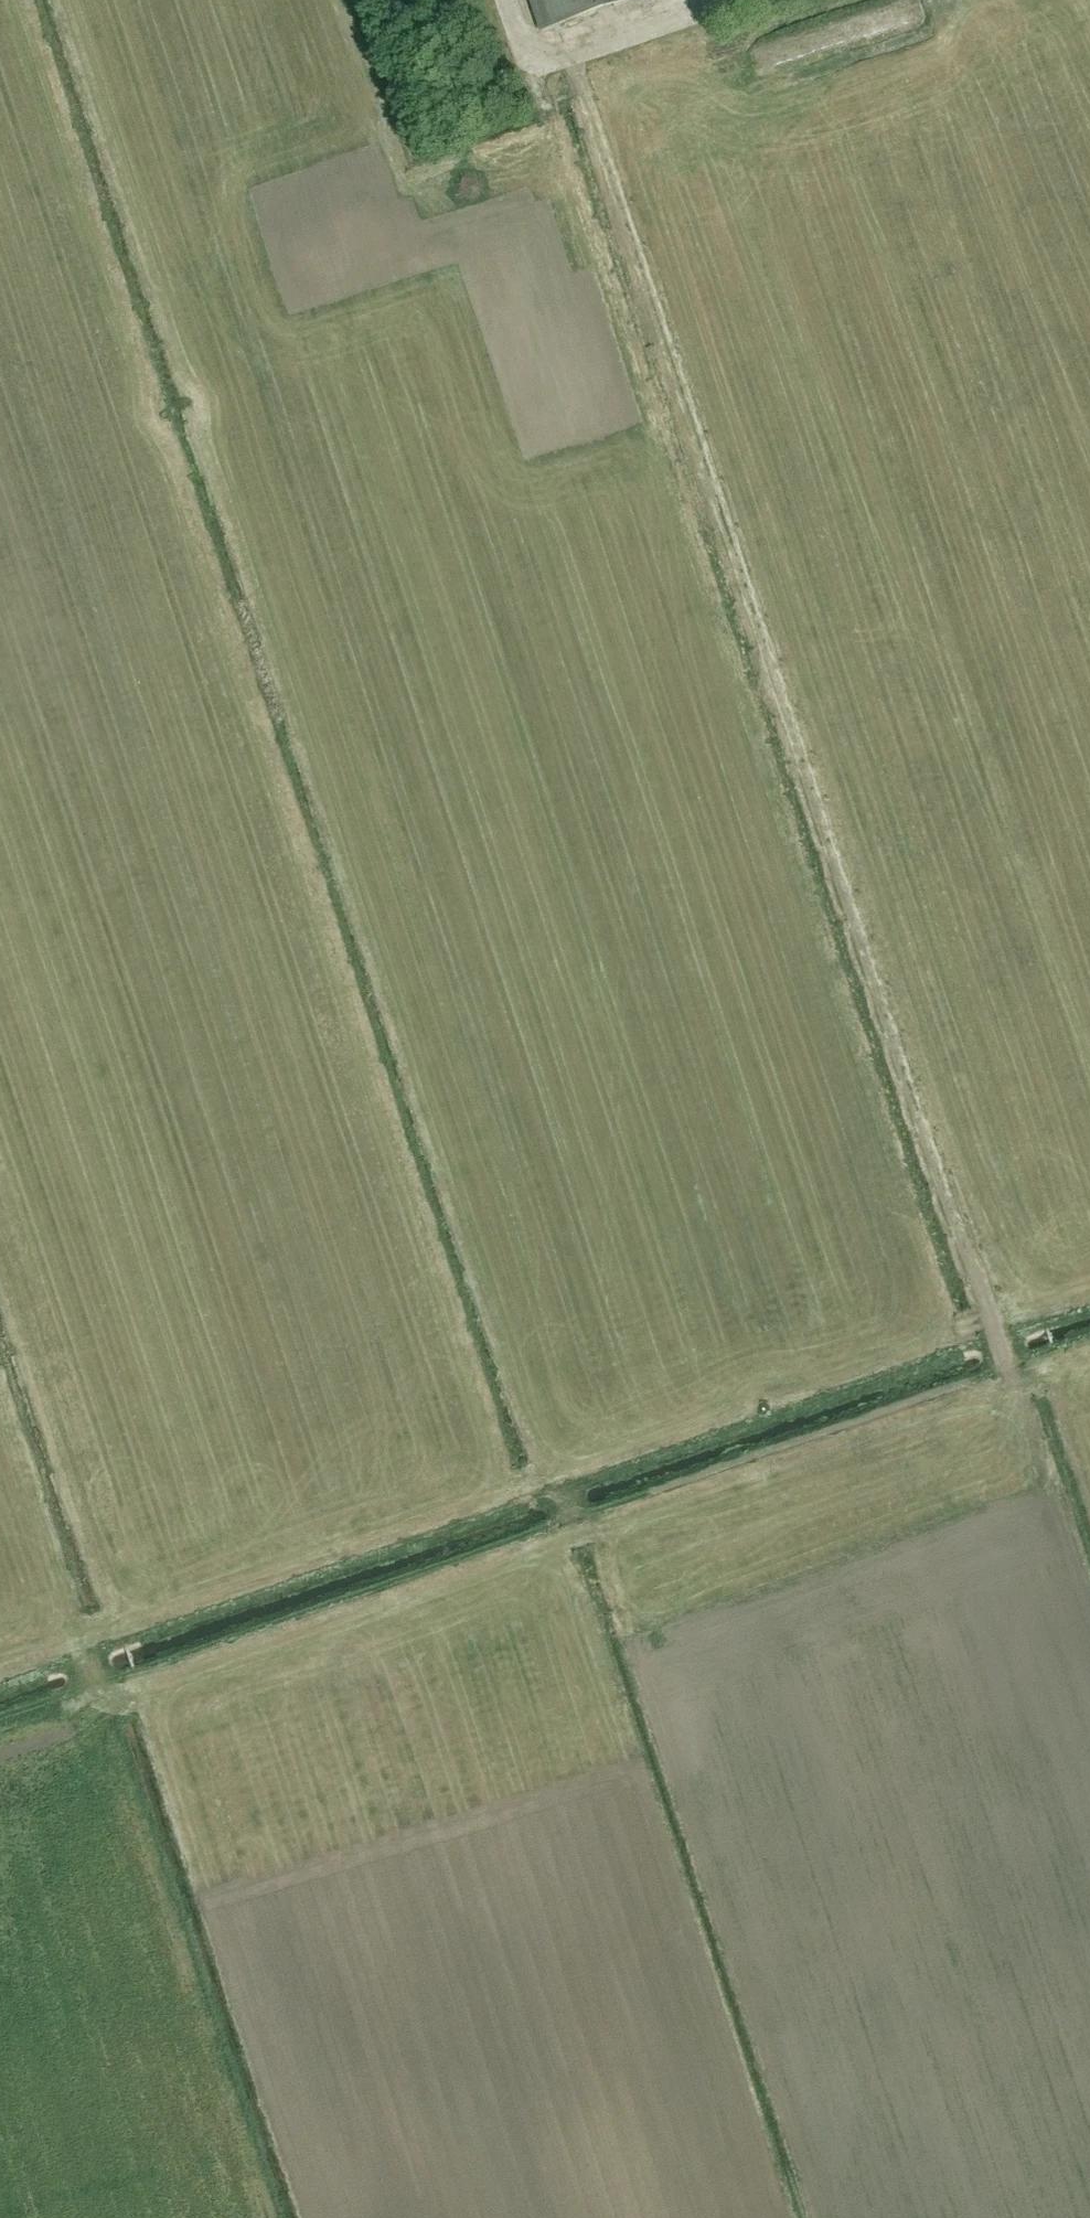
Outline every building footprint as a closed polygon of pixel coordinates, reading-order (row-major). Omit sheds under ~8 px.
[(633,0),(532,0),(542,31),(633,0)]
